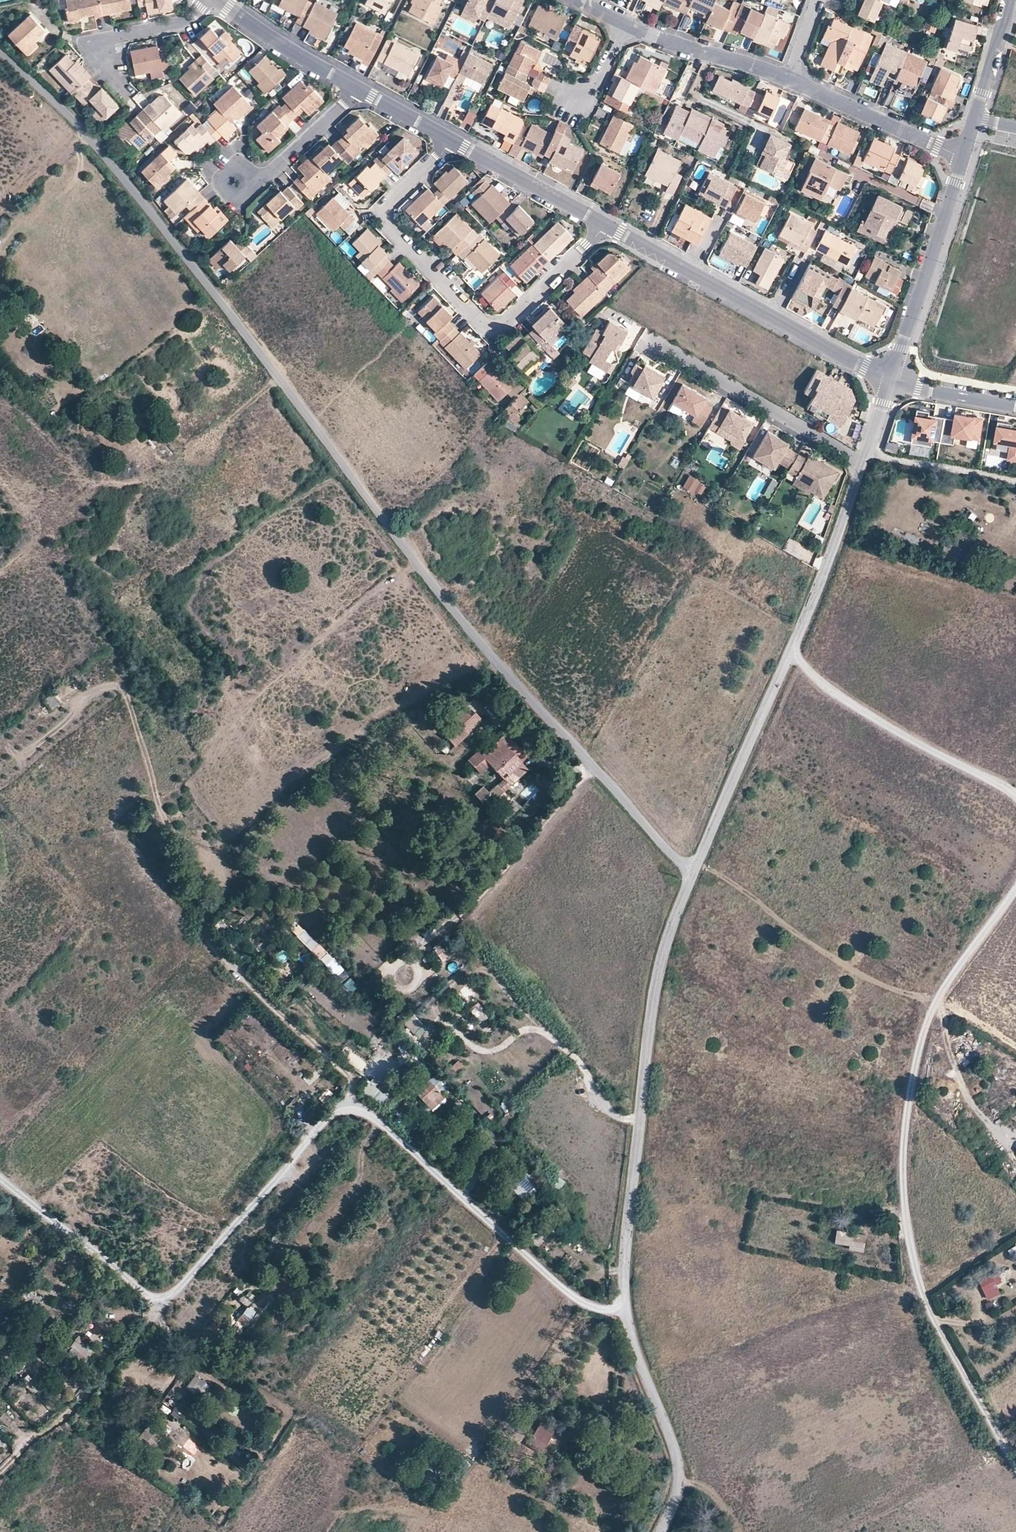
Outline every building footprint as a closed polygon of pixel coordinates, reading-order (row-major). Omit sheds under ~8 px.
[(99,0),(69,0),(67,1),(68,8),(66,8),(69,23),(80,21),(80,18),(79,16),(87,14),(87,17),(95,16),(95,18),(103,16),(99,0)] [(103,16),(132,10),(129,0),(99,0),(103,16)] [(170,0),(137,0),(139,7),(146,5),(148,14),(172,9),(170,0)] [(316,2),(316,1),(315,0),(282,0),(279,6),(300,16),(297,22),(304,26),(316,2)] [(386,12),(392,0),(367,0),(366,2),(386,12)] [(438,2),(439,0),(416,0),(414,3),(410,11),(429,21),(429,20),(438,2)] [(463,10),(478,17),(485,20),(486,17),(490,11),(494,2),(490,0),(468,0),(463,10)] [(490,11),(513,22),(524,0),(495,0),(494,2),(490,11)] [(677,9),(678,6),(663,0),(661,4),(676,10),(677,9)] [(690,0),(663,0),(678,6),(677,9),(684,12),(687,5),(690,0)] [(714,2),(715,0),(690,0),(687,5),(696,9),(697,9),(699,10),(701,11),(702,11),(704,12),(709,14),(714,2)] [(882,1),(879,0),(859,0),(862,2),(857,13),(874,20),(882,1)] [(986,0),(980,0),(978,7),(984,9),(986,0)] [(338,13),(316,2),(304,26),(311,29),(326,37),(338,13)] [(443,4),(438,2),(429,20),(429,21),(433,23),(443,4)] [(730,26),(738,10),(729,7),(729,9),(714,2),(709,14),(707,18),(705,21),(728,31),(730,26)] [(753,36),(763,14),(740,5),(738,10),(730,26),(753,36)] [(760,42),(761,39),(761,38),(770,42),(774,44),(777,35),(782,37),(788,22),(773,16),(776,8),(767,5),(764,12),(763,14),(753,36),(752,38),(760,42)] [(530,25),(556,38),(567,16),(561,13),(559,16),(539,6),(530,25)] [(475,22),(478,17),(463,10),(460,15),(475,22)] [(490,11),(486,17),(510,29),(513,22),(490,11)] [(780,11),(779,18),(793,21),(795,14),(780,11)] [(9,36),(23,51),(33,41),(34,40),(36,39),(37,38),(38,36),(39,35),(40,34),(41,33),(45,30),(30,14),(9,36)] [(970,32),(973,33),(977,34),(979,27),(953,18),(944,47),(954,51),(956,46),(968,50),(971,39),(967,38),(970,32)] [(836,61),(850,31),(851,28),(832,20),(830,26),(828,25),(822,38),(829,42),(823,55),(836,61)] [(933,33),(936,26),(927,22),(924,29),(933,33)] [(345,45),(351,48),(365,55),(363,59),(370,62),(383,36),(357,23),(345,45)] [(198,37),(210,49),(213,46),(216,49),(213,52),(211,54),(216,60),(221,55),(225,58),(230,58),(236,53),(237,48),(227,39),(230,36),(221,28),(216,33),(209,26),(198,37)] [(325,39),(326,37),(311,29),(309,32),(325,39)] [(591,61),(601,41),(600,41),(590,36),(592,32),(584,29),(573,52),(591,61)] [(480,30),(476,39),(480,41),(484,32),(480,30)] [(869,39),(850,31),(836,61),(843,64),(845,60),(857,65),(869,39)] [(603,38),(592,32),(590,36),(600,41),(601,41),(603,38)] [(885,35),(881,33),(878,40),(875,47),(879,48),(885,35)] [(774,44),(770,42),(761,39),(760,42),(773,47),(774,44)] [(532,63),(539,49),(521,40),(508,65),(526,74),(532,63)] [(36,43),(33,41),(23,51),(27,54),(27,55),(37,45),(36,43)] [(401,68),(410,72),(419,54),(394,42),(392,47),(385,43),(378,59),(384,62),(400,70),(401,68)] [(136,75),(143,74),(151,72),(152,80),(161,78),(160,73),(170,70),(165,49),(157,51),(156,46),(130,52),(136,75)] [(894,79),(904,55),(884,46),(871,75),(883,81),(886,75),(894,79)] [(349,52),(363,59),(365,55),(351,48),(349,52)] [(542,50),(539,49),(532,63),(535,64),(542,50)] [(464,63),(456,78),(443,104),(450,107),(466,75),(483,83),(493,64),(469,52),(464,63)] [(906,52),(904,55),(894,79),(893,80),(900,84),(901,81),(913,85),(914,86),(925,61),(906,52)] [(194,94),(212,77),(205,71),(211,65),(200,53),(186,67),(188,68),(178,78),(194,94)] [(91,76),(86,70),(83,73),(74,63),(66,54),(50,69),(73,93),(87,80),(91,76)] [(426,79),(435,84),(437,80),(443,84),(448,74),(456,78),(464,63),(448,55),(445,60),(437,56),(426,79)] [(640,57),(637,63),(635,68),(631,67),(625,80),(638,86),(639,87),(645,90),(653,94),(665,70),(640,57)] [(258,85),(265,93),(286,74),(280,69),(278,70),(271,64),(270,65),(262,58),(249,71),(260,83),(258,85)] [(77,60),(74,63),(83,73),(86,70),(77,60)] [(205,71),(212,77),(217,72),(211,65),(205,71)] [(526,74),(508,65),(497,88),(522,101),(526,92),(527,89),(527,84),(522,82),(526,74)] [(931,90),(953,101),(958,88),(955,87),(959,77),(940,69),(931,90)] [(534,78),(547,84),(550,77),(536,70),(533,77),(534,78)] [(638,86),(625,80),(614,74),(611,81),(614,83),(618,85),(612,96),(608,94),(604,103),(625,114),(639,87),(638,86)] [(713,88),(742,102),(747,105),(748,103),(754,90),(747,87),(748,85),(732,77),(731,80),(720,74),(713,88)] [(881,85),(883,81),(871,75),(869,79),(881,85)] [(543,92),(547,84),(534,78),(532,84),(533,87),(533,88),(543,92)] [(87,80),(73,93),(79,100),(84,94),(90,100),(97,108),(92,114),(101,123),(119,106),(102,88),(97,92),(92,87),(93,86),(87,80)] [(281,107),(293,119),(298,114),(296,111),(301,107),(305,110),(309,114),(315,108),(312,105),(319,97),(320,97),(309,85),(308,86),(301,80),(283,97),(287,102),(281,107)] [(912,89),(914,86),(913,85),(901,81),(900,84),(912,89)] [(614,83),(608,94),(612,96),(618,85),(614,83)] [(219,110),(231,123),(237,116),(240,113),(250,104),(232,86),(214,104),(219,110)] [(754,90),(748,103),(768,113),(777,95),(765,89),(762,94),(754,90)] [(653,94),(645,90),(642,94),(652,99),(655,95),(653,94)] [(954,101),(953,101),(931,90),(920,113),(938,121),(942,113),(945,107),(948,108),(950,109),(954,101)] [(149,103),(143,109),(161,128),(162,130),(180,113),(161,93),(150,104),(149,103)] [(84,105),(90,100),(84,94),(79,100),(84,105)] [(664,99),(655,95),(652,99),(661,104),(664,99)] [(324,100),(320,97),(319,97),(312,105),(315,108),(324,100)] [(527,104),(534,113),(540,108),(534,99),(527,104)] [(743,113),(747,105),(742,102),(738,111),(743,113)] [(192,115),(197,107),(190,103),(186,111),(192,115)] [(251,106),(250,104),(240,113),(242,115),(251,106)] [(286,125),(293,119),(281,107),(279,105),(257,126),(263,132),(256,138),(268,152),(280,140),(278,138),(276,136),(286,125)] [(491,105),(482,122),(496,130),(507,136),(505,139),(514,144),(515,141),(520,132),(525,122),(491,105)] [(676,138),(676,137),(679,133),(698,143),(696,147),(712,155),(712,154),(725,129),(721,127),(723,124),(702,114),(700,117),(676,105),(663,132),(676,138)] [(300,116),(305,110),(301,107),(296,111),(298,114),(300,116)] [(820,139),(827,123),(817,118),(818,115),(802,108),(795,125),(794,127),(795,127),(820,139)] [(161,128),(143,109),(130,121),(129,119),(115,132),(122,140),(126,136),(139,149),(161,128)] [(236,128),(231,123),(219,110),(208,120),(212,124),(206,130),(216,140),(222,134),(225,138),(236,128)] [(464,122),(473,125),(477,114),(469,111),(464,122)] [(600,144),(619,153),(633,125),(614,115),(600,144)] [(358,117),(346,129),(349,131),(344,135),(338,141),(353,157),(360,151),(356,147),(363,140),(367,144),(378,134),(369,124),(367,126),(358,117)] [(789,123),(789,122),(785,120),(780,130),(784,132),(789,123)] [(559,121),(555,130),(563,134),(568,125),(559,121)] [(494,132),(496,130),(482,122),(482,123),(481,125),(494,132)] [(791,135),(795,127),(794,127),(795,125),(789,122),(789,123),(784,132),(791,135)] [(834,126),(827,123),(820,139),(847,151),(856,131),(836,122),(834,126)] [(216,140),(206,130),(202,125),(201,124),(195,130),(191,125),(174,141),(185,153),(189,153),(194,149),(193,148),(195,145),(199,148),(206,142),(210,145),(216,140)] [(289,128),(286,125),(276,136),(278,138),(289,128)] [(521,145),(540,155),(538,159),(547,164),(548,162),(551,157),(562,135),(563,134),(555,130),(552,136),(531,125),(521,145)] [(729,131),(725,129),(712,154),(712,155),(716,157),(729,131)] [(515,141),(520,144),(525,135),(520,132),(515,141)] [(676,137),(696,147),(698,143),(679,133),(676,137)] [(375,162),(386,174),(388,175),(393,170),(397,174),(418,154),(400,134),(379,155),(376,152),(371,157),(375,162)] [(768,134),(763,145),(767,147),(758,166),(778,176),(785,160),(781,158),(788,144),(768,134)] [(571,139),(562,135),(551,157),(548,162),(555,165),(557,162),(558,162),(572,169),(573,169),(582,151),(569,144),(571,139)] [(890,171),(898,154),(890,151),(893,146),(872,137),(862,159),(890,171)] [(338,141),(337,140),(331,147),(328,144),(323,149),(320,146),(310,155),(326,173),(342,158),(343,160),(347,164),(353,158),(353,157),(338,141)] [(360,151),(367,144),(363,140),(356,147),(360,151)] [(754,164),(758,166),(767,147),(763,145),(754,164)] [(141,172),(154,185),(165,174),(166,175),(168,173),(169,172),(170,171),(171,170),(172,170),(173,169),(173,168),(174,168),(169,162),(176,155),(168,146),(141,172)] [(644,173),(656,179),(658,176),(668,181),(666,185),(664,189),(671,193),(686,163),(657,148),(644,173)] [(898,154),(890,171),(889,173),(914,184),(919,174),(922,168),(914,165),(916,161),(906,157),(905,157),(898,154)] [(326,173),(311,156),(298,168),(302,173),(304,176),(302,178),(299,176),(293,182),(309,198),(331,178),(328,175),(326,173)] [(821,196),(827,185),(828,183),(832,182),(836,184),(843,182),(844,180),(849,182),(852,175),(815,157),(799,192),(813,199),(821,196)] [(343,160),(342,158),(326,173),(328,175),(343,160)] [(791,163),(785,160),(778,176),(784,178),(791,163)] [(362,197),(386,174),(375,162),(369,167),(367,165),(348,183),(362,197)] [(571,173),(573,169),(572,169),(558,162),(557,162),(555,165),(571,173)] [(601,164),(593,180),(600,183),(599,186),(598,188),(609,194),(620,173),(601,164)] [(455,167),(449,173),(436,185),(435,186),(439,189),(433,195),(444,205),(469,181),(455,167)] [(434,184),(435,186),(436,185),(449,173),(446,171),(434,184)] [(698,193),(725,207),(730,197),(736,186),(708,172),(698,193)] [(167,177),(166,175),(165,174),(154,185),(157,188),(167,177)] [(923,176),(919,174),(914,184),(918,186),(919,186),(923,176)] [(656,179),(666,185),(668,181),(658,176),(656,179)] [(205,199),(199,194),(198,193),(197,194),(191,187),(192,185),(193,185),(187,179),(165,200),(169,205),(177,213),(186,205),(191,211),(205,199)] [(841,186),(843,182),(836,184),(832,182),(828,183),(827,185),(838,190),(841,186)] [(495,217),(507,206),(510,203),(491,184),(472,203),(490,222),(495,217)] [(200,193),(193,185),(192,185),(191,187),(197,194),(198,193),(199,194),(200,193)] [(288,187),(282,193),(276,198),(273,196),(257,211),(265,219),(273,212),(279,218),(285,212),(293,206),(296,208),(302,203),(288,187)] [(444,205),(433,195),(430,191),(428,189),(406,211),(421,227),(444,205)] [(279,190),(273,196),(276,198),(282,193),(279,190)] [(730,197),(725,207),(724,209),(730,213),(731,212),(732,209),(745,216),(753,221),(764,201),(743,190),(737,200),(730,197)] [(338,191),(332,197),(339,204),(344,209),(350,215),(356,210),(355,209),(338,191)] [(895,219),(905,224),(911,212),(878,196),(864,225),(872,229),(871,232),(882,237),(888,225),(891,227),(895,219)] [(354,220),(350,215),(344,209),(342,211),(337,206),(339,204),(332,197),(315,214),(337,236),(354,220)] [(205,199),(191,211),(188,214),(202,229),(209,237),(228,219),(220,211),(217,213),(213,208),(205,199)] [(683,202),(672,223),(672,224),(681,228),(679,234),(697,243),(711,216),(683,202)] [(518,204),(514,208),(511,210),(507,206),(495,217),(500,221),(504,217),(511,223),(520,232),(533,220),(518,204)] [(288,215),(296,208),(293,206),(285,212),(288,215)] [(651,223),(655,214),(645,209),(641,218),(651,223)] [(743,218),(745,216),(732,209),(731,212),(743,218)] [(458,254),(459,253),(470,242),(464,236),(472,228),(457,213),(436,232),(458,254)] [(788,213),(778,234),(798,244),(797,247),(804,252),(815,232),(808,228),(810,224),(788,213)] [(197,232),(202,229),(188,214),(184,218),(197,232)] [(533,245),(549,261),(555,255),(553,254),(571,237),(557,221),(533,245)] [(517,236),(520,232),(511,223),(510,223),(508,226),(517,236)] [(669,229),(679,234),(681,228),(672,224),(672,223),(669,229)] [(387,253),(379,246),(378,247),(374,243),(378,239),(367,229),(353,242),(360,250),(366,257),(362,262),(375,275),(377,273),(389,262),(390,261),(385,255),(387,253)] [(718,250),(745,266),(756,245),(729,231),(718,250)] [(814,249),(822,253),(841,263),(847,266),(856,249),(824,231),(814,249)] [(470,242),(459,253),(464,258),(466,256),(477,267),(482,272),(499,255),(478,234),(470,242)] [(776,237),(797,247),(798,244),(778,234),(776,237)] [(573,239),(571,237),(553,254),(555,255),(558,255),(573,239)] [(228,239),(213,253),(221,263),(217,267),(223,275),(251,250),(244,243),(240,238),(234,244),(228,239)] [(526,282),(549,261),(533,245),(531,243),(509,265),(526,282)] [(356,255),(362,262),(366,257),(360,250),(356,255)] [(781,259),(781,258),(765,250),(754,272),(761,276),(757,284),(768,290),(773,282),(770,280),(781,259)] [(587,275),(603,291),(615,280),(612,277),(625,264),(617,255),(616,256),(612,252),(610,251),(608,251),(606,252),(597,261),(599,263),(593,269),(587,275)] [(208,258),(217,267),(221,263),(213,253),(208,258)] [(837,270),(841,263),(822,253),(819,259),(837,270)] [(477,267),(466,256),(464,258),(474,269),(477,267)] [(785,260),(781,258),(781,259),(770,280),(773,282),(785,260)] [(898,270),(889,265),(886,272),(881,269),(884,263),(873,258),(865,275),(874,280),(873,282),(895,293),(901,280),(895,277),(898,270)] [(389,262),(377,273),(397,294),(403,300),(403,301),(404,300),(419,286),(398,263),(394,267),(389,262)] [(889,265),(884,263),(881,269),(886,272),(889,265)] [(628,267),(625,264),(612,277),(615,280),(628,267)] [(823,282),(831,287),(835,278),(809,265),(792,298),(813,309),(818,298),(811,294),(815,288),(819,290),(823,282)] [(480,295),(482,296),(488,303),(495,310),(500,305),(504,301),(505,303),(515,294),(510,288),(515,283),(504,272),(480,295)] [(604,292),(603,291),(587,275),(581,281),(583,284),(574,292),(566,300),(581,315),(604,292)] [(572,290),(574,292),(583,284),(581,281),(572,290)] [(833,319),(849,286),(841,281),(824,314),(833,319)] [(830,289),(831,287),(823,282),(819,290),(815,288),(811,294),(818,298),(825,287),(830,289)] [(849,286),(833,319),(832,320),(848,329),(850,326),(857,313),(874,322),(881,309),(873,305),(876,301),(849,286)] [(401,303),(403,301),(403,300),(397,294),(394,296),(401,303)] [(448,320),(451,317),(445,311),(447,308),(435,296),(420,311),(438,329),(435,333),(442,340),(455,327),(448,320)] [(484,306),(488,303),(482,296),(478,300),(484,306)] [(883,305),(876,301),(873,305),(881,309),(883,305)] [(528,332),(541,345),(546,350),(552,343),(550,340),(557,333),(556,332),(566,322),(549,304),(537,316),(539,318),(533,324),(535,327),(528,332)] [(454,315),(447,308),(445,311),(451,317),(454,315)] [(867,335),(874,322),(857,313),(850,326),(867,335)] [(589,361),(606,372),(612,364),(617,363),(618,362),(616,353),(615,349),(618,343),(621,344),(629,333),(611,321),(604,332),(597,328),(583,352),(591,357),(589,361)] [(570,326),(566,322),(556,332),(557,333),(550,340),(552,343),(570,326)] [(455,327),(442,340),(441,341),(466,368),(482,353),(461,332),(460,333),(455,327)] [(431,341),(435,336),(427,330),(423,335),(431,341)] [(537,349),(541,345),(528,332),(524,337),(521,335),(517,339),(513,339),(506,346),(513,354),(509,358),(520,369),(531,359),(534,361),(541,354),(537,349)] [(541,354),(546,350),(541,345),(537,349),(541,354)] [(524,372),(534,361),(531,359),(520,369),(523,372),(524,372)] [(494,365),(493,366),(488,361),(475,375),(499,399),(514,384),(494,365)] [(610,374),(617,363),(612,364),(606,372),(610,374)] [(666,378),(656,371),(654,374),(644,369),(637,365),(633,372),(634,375),(629,384),(654,398),(666,378)] [(646,366),(644,369),(654,374),(656,371),(646,366)] [(807,407),(826,417),(829,411),(830,411),(844,418),(855,399),(851,389),(816,369),(804,391),(813,396),(807,407)] [(532,380),(523,372),(518,378),(526,386),(532,380)] [(580,381),(573,374),(566,382),(573,388),(580,381)] [(684,385),(674,402),(697,416),(694,421),(703,427),(713,410),(704,404),(708,399),(684,385)] [(527,410),(524,406),(533,396),(524,388),(508,405),(521,417),(527,410)] [(731,411),(729,414),(722,410),(711,428),(719,433),(722,426),(746,440),(754,424),(731,411)] [(840,425),(844,418),(830,411),(829,411),(826,417),(827,417),(840,425)] [(941,444),(945,419),(936,417),(935,421),(928,419),(929,416),(930,413),(917,411),(913,434),(921,435),(919,446),(932,448),(933,442),(941,444)] [(955,421),(945,419),(941,444),(954,446),(956,436),(979,440),(983,421),(956,416),(955,421)] [(1012,430),(1013,425),(999,422),(996,442),(1013,445),(1010,460),(1015,461),(1015,431),(1012,430)] [(791,469),(800,455),(788,448),(789,446),(779,440),(780,438),(770,432),(755,456),(765,462),(768,458),(773,458),(780,462),(783,457),(788,460),(785,465),(791,469)] [(921,435),(913,434),(911,444),(919,446),(921,435)] [(791,444),(780,438),(779,440),(789,446),(791,444)] [(768,475),(773,468),(748,454),(744,461),(768,475)] [(814,487),(811,490),(825,498),(840,473),(811,456),(809,460),(800,455),(791,469),(790,472),(798,478),(814,487)] [(620,465),(626,468),(631,460),(625,457),(620,465)] [(780,462),(785,465),(788,460),(783,457),(780,462)] [(776,469),(780,462),(773,458),(768,458),(765,462),(776,469)] [(702,484),(691,477),(685,488),(695,494),(696,492),(701,484),(702,484)] [(773,498),(779,481),(771,478),(765,496),(773,498)] [(810,493),(811,490),(814,487),(798,478),(795,484),(810,493)] [(701,484),(696,492),(703,496),(708,488),(701,484)] [(966,515),(974,521),(980,513),(971,507),(966,515)] [(941,557),(956,562),(960,549),(950,546),(949,548),(945,546),(941,557)] [(52,694),(44,701),(53,711),(61,704),(52,694)] [(449,737),(470,716),(463,709),(442,730),(449,737)] [(447,738),(456,747),(482,721),(474,713),(470,716),(449,737),(447,738)] [(524,771),(519,767),(522,764),(529,757),(505,732),(481,755),(491,765),(503,779),(500,782),(507,789),(524,771)] [(481,774),(491,765),(481,755),(478,752),(469,761),(481,774)] [(497,785),(504,792),(507,789),(500,782),(497,785)] [(497,785),(489,793),(483,787),(475,795),(486,808),(495,801),(501,807),(510,798),(504,792),(497,785)] [(436,944),(445,957),(466,943),(461,936),(454,940),(451,935),(436,944)] [(319,959),(326,952),(320,945),(312,952),(319,959)] [(326,952),(319,959),(326,966),(335,957),(328,950),(326,952)] [(342,983),(349,977),(342,970),(336,976),(342,983)] [(351,979),(343,985),(350,994),(358,988),(351,979)] [(458,1074),(464,1066),(457,1061),(451,1069),(458,1074)] [(379,1109),(388,1098),(370,1082),(361,1093),(379,1109)] [(421,1098),(426,1104),(439,1092),(434,1086),(421,1098)] [(533,1195),(539,1188),(527,1176),(523,1180),(528,1186),(526,1188),(533,1195)] [(531,1208),(536,1213),(542,1206),(537,1202),(531,1208)] [(849,1249),(863,1251),(865,1235),(851,1233),(849,1249)] [(978,1280),(989,1298),(1002,1291),(992,1273),(978,1280)] [(236,1322),(245,1328),(251,1321),(242,1314),(236,1322)] [(83,1368),(89,1360),(75,1347),(69,1355),(83,1368)] [(197,1398),(202,1391),(201,1390),(205,1385),(194,1377),(185,1390),(197,1398)] [(527,1447),(539,1454),(553,1429),(541,1422),(527,1447)] [(140,1444),(149,1451),(160,1437),(147,1427),(132,1445),(136,1449),(140,1444)]
